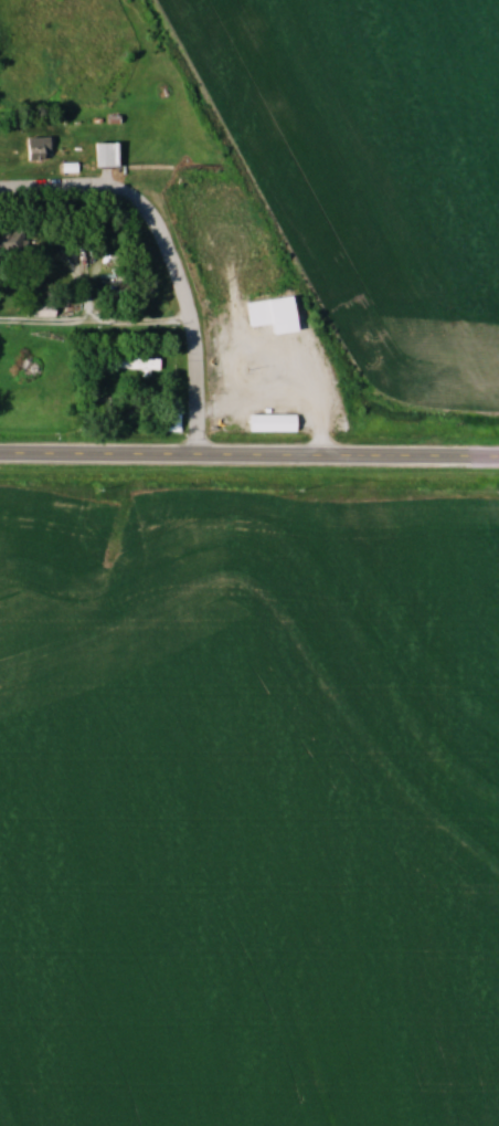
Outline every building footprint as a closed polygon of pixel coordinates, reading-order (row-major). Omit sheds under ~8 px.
[(51,160),(51,137),(23,137),(23,161),(51,160)] [(117,142),(92,142),(92,169),(117,169),(117,142)] [(22,253),(22,229),(0,229),(0,253),(22,253)] [(295,332),(291,295),(243,300),(246,327),(264,325),(265,334),(295,332)] [(159,358),(108,357),(108,368),(139,369),(139,374),(159,374),(159,358)] [(179,431),(179,397),(161,397),(161,431),(179,431)] [(294,432),(294,413),(246,413),(246,432),(294,432)]
